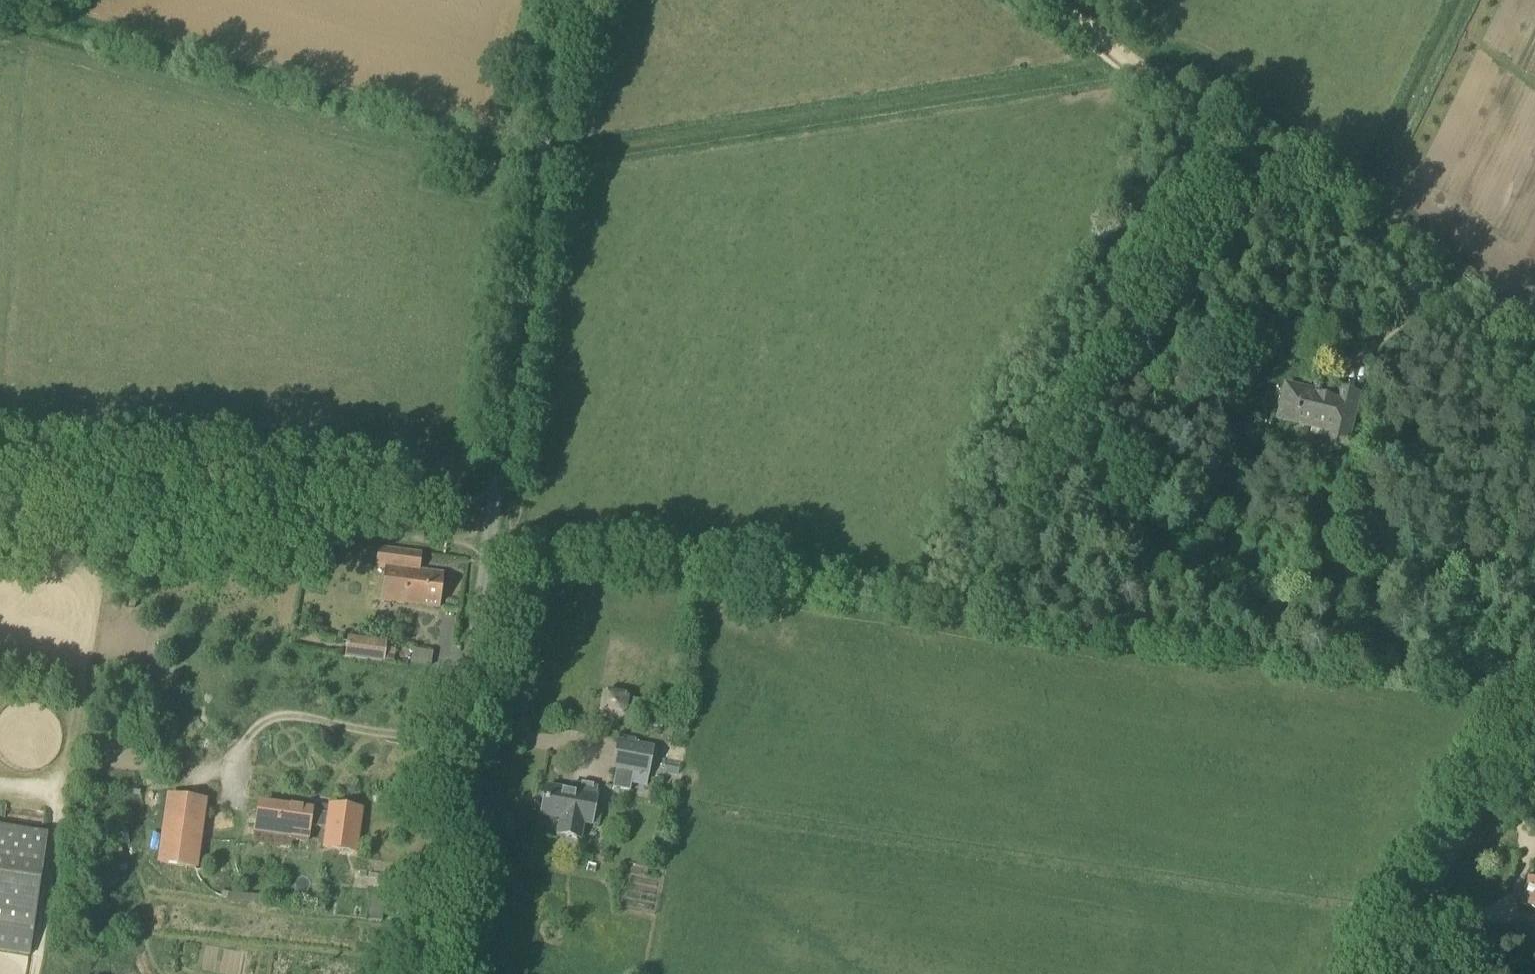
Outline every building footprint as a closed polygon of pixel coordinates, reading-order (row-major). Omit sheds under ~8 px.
[(1320,394),(1287,386),(1279,421),(1315,429),(1327,432),(1323,451),(1343,455),(1357,396),(1341,392),(1340,397),(1320,392),(1320,394)] [(437,608),(442,573),(419,570),(421,553),(379,548),(377,568),(385,569),(381,601),(437,608)] [(382,663),(384,643),(346,638),(343,659),(382,663)] [(620,722),(621,721),(623,721),(623,720),(624,719),(628,699),(627,698),(627,697),(626,696),(625,695),(604,692),(603,692),(602,692),(601,693),(601,694),(598,714),(598,715),(598,717),(599,718),(620,722)] [(643,713),(640,727),(657,730),(659,715),(643,713)] [(654,761),(656,750),(652,749),(652,747),(616,741),(611,771),(614,771),(611,789),(628,792),(631,775),(647,777),(650,760),(654,761)] [(596,788),(571,783),(570,791),(546,786),(539,818),(557,821),(555,837),(581,841),(583,826),(591,827),(597,795),(595,795),(596,788)] [(193,827),(203,828),(206,810),(207,801),(189,798),(187,798),(166,795),(156,864),(179,867),(197,870),(199,857),(199,856),(189,855),(193,827)] [(309,828),(326,830),(324,847),(356,851),(361,811),(329,807),(328,812),(328,815),(311,813),(311,809),(256,803),(252,835),(307,842),(309,828)] [(29,953),(47,831),(0,824),(0,949),(29,953)] [(1530,878),(1521,905),(1534,910),(1534,880),(1530,878)] [(384,899),(371,897),(369,921),(381,922),(384,899)]
